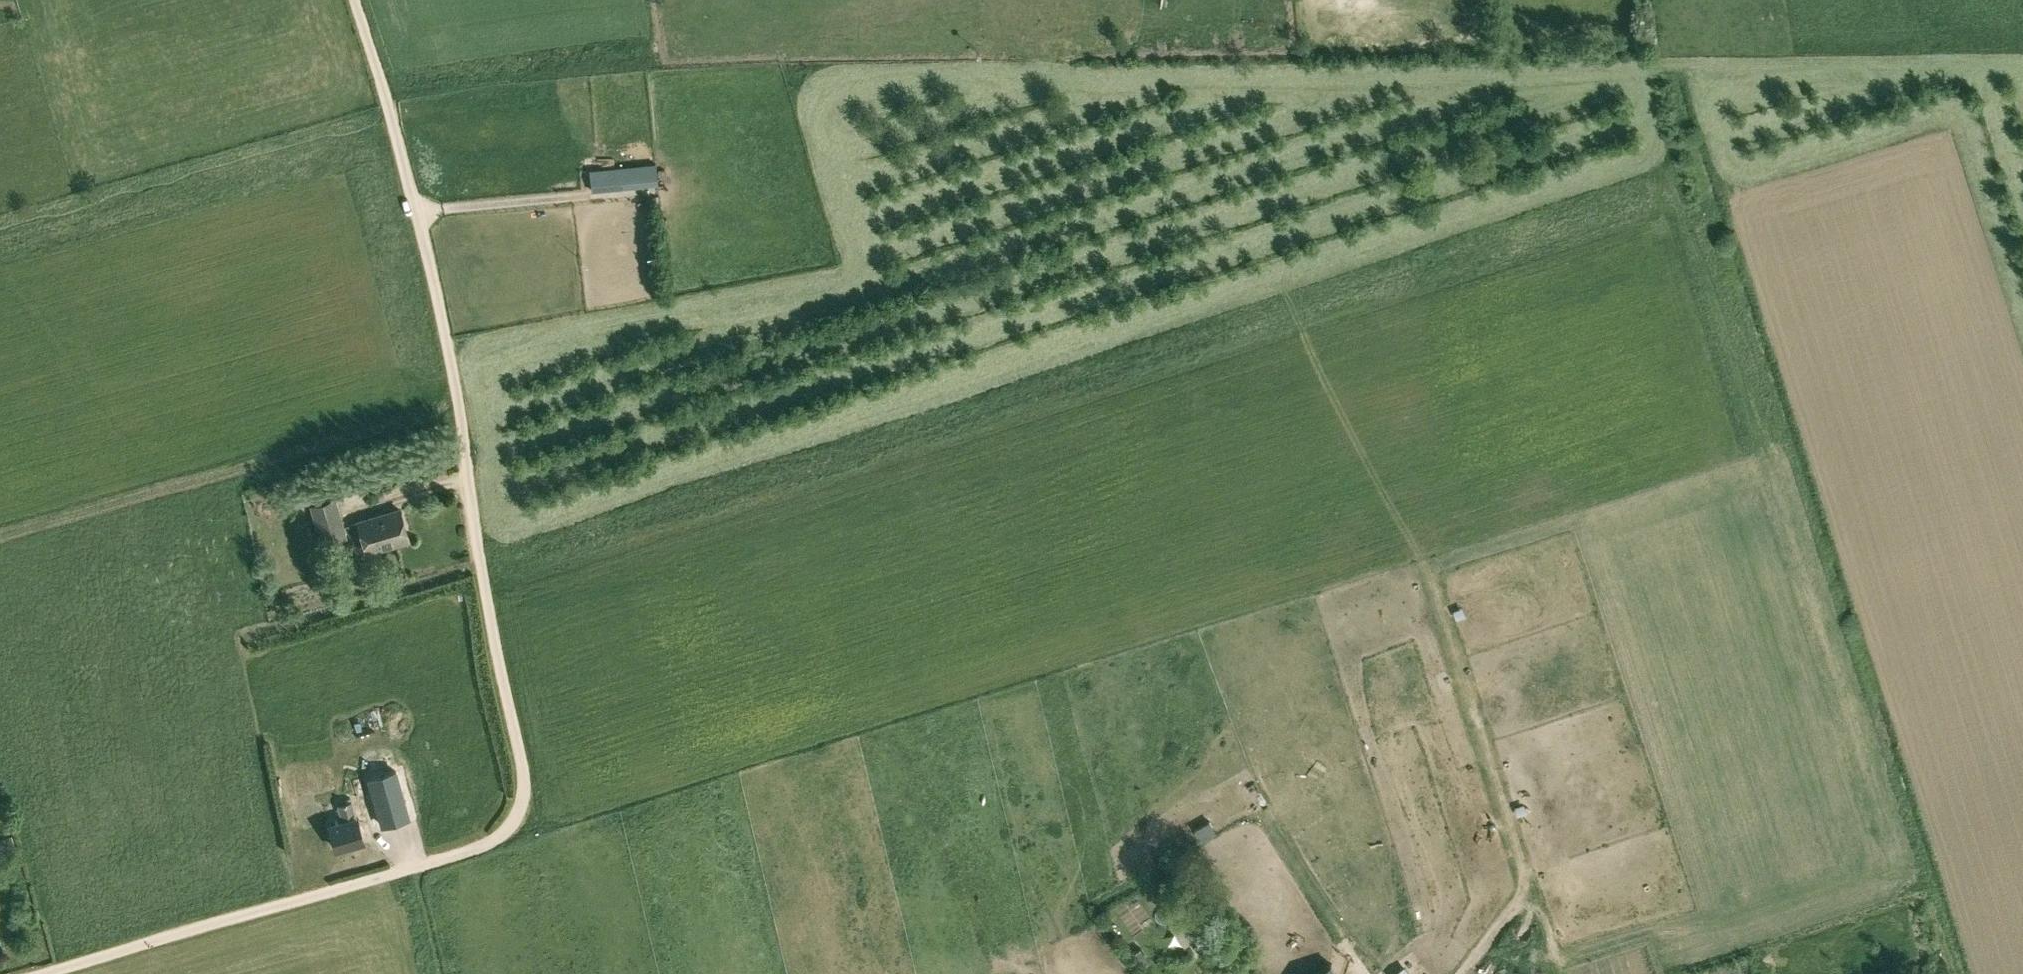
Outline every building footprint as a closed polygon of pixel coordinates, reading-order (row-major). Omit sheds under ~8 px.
[(631,166),(590,170),(592,191),(625,188),(625,186),(632,185),(633,187),(649,185),(647,165),(631,166)] [(322,546),(348,538),(336,497),(310,505),(322,546)] [(357,521),(366,552),(408,539),(399,509),(357,521)] [(368,779),(382,825),(409,817),(396,771),(368,779)] [(335,848),(363,840),(356,817),(355,817),(351,802),(339,805),(343,821),(328,825),(335,848)] [(1207,942),(1187,914),(1179,919),(1199,948),(1207,942)]
